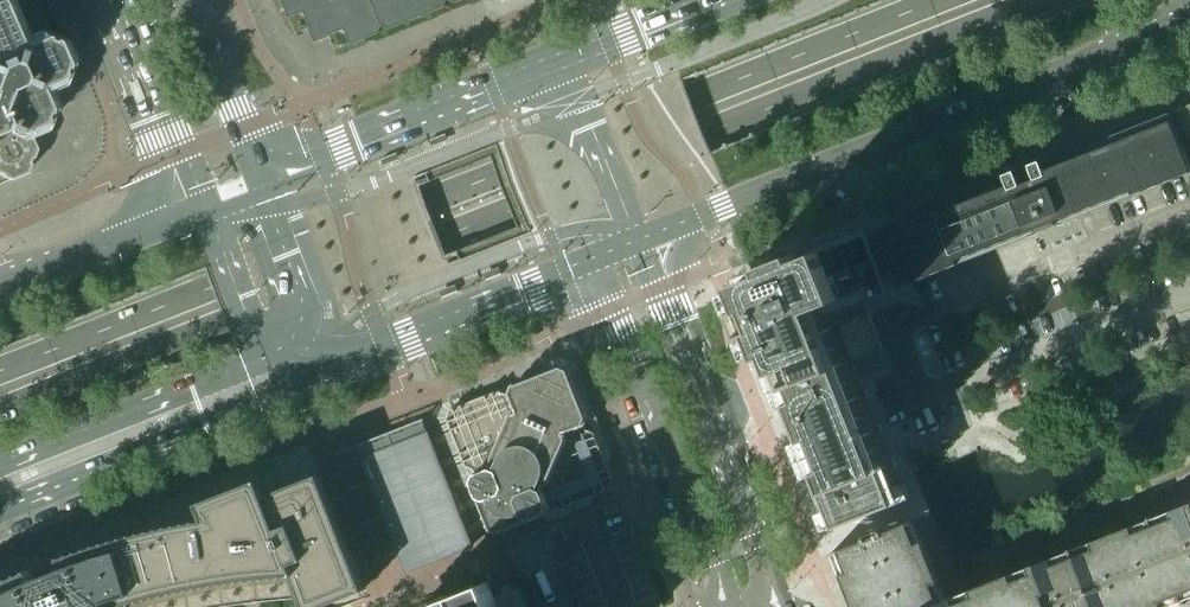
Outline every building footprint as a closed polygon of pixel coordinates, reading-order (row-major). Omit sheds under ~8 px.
[(27,172),(35,151),(71,59),(63,42),(54,39),(53,41),(48,39),(49,37),(40,33),(25,40),(21,30),(25,28),(12,0),(0,0),(0,184),(27,172)] [(288,18),(298,14),(305,16),(309,28),(311,28),(327,34),(327,35),(338,31),(345,33),(349,44),(443,7),(446,0),(281,0),(288,18)] [(1179,109),(1179,108),(1178,109),(1189,136),(1189,105),(1179,109)] [(1189,173),(1189,164),(1170,113),(1137,126),(1136,123),(1015,170),(909,212),(910,215),(877,228),(901,287),(1030,235),(1029,232),(1035,229),(1037,233),(1038,232),(1037,229),(1054,223),(1055,226),(1057,225),(1055,221),(1061,219),(1063,223),(1189,173)] [(759,275),(736,284),(745,307),(831,523),(833,528),(833,529),(910,498),(855,361),(884,349),(866,302),(892,292),(868,232),(867,232),(767,272),(759,275)] [(600,446),(569,369),(561,365),(448,410),(445,418),(463,463),(464,462),(466,465),(469,467),(468,471),(470,476),(472,477),(470,481),(489,530),(498,534),(546,514),(548,510),(551,511),(556,509),(557,505),(561,507),(564,506),(565,507),(610,489),(609,488),(612,481),(613,481),(600,446)] [(473,544),(428,431),(363,457),(407,570),(473,544)] [(919,457),(916,449),(908,452),(911,461),(919,457)] [(319,474),(265,495),(259,479),(199,503),(205,518),(169,525),(134,533),(98,544),(61,557),(65,568),(33,580),(31,574),(29,573),(0,586),(0,606),(121,606),(151,598),(184,590),(216,584),(252,579),(293,576),(306,606),(344,606),(367,598),(319,474)] [(1189,501),(1186,502),(1187,504),(1150,518),(1149,515),(1146,516),(1147,520),(1110,534),(1110,532),(1107,533),(1108,535),(1071,550),(1069,546),(1066,547),(1068,551),(1031,566),(1030,564),(1027,565),(1028,567),(991,581),(990,580),(987,581),(988,583),(969,590),(972,596),(953,604),(951,597),(945,599),(931,563),(934,561),(933,558),(929,560),(922,541),(915,523),(917,522),(916,520),(883,533),(881,529),(878,530),(880,534),(867,539),(865,535),(862,536),(864,540),(830,553),(831,556),(833,555),(847,592),(846,593),(847,596),(849,595),(853,606),(1166,606),(1180,602),(1181,606),(1184,604),(1182,601),(1189,598),(1189,501)] [(623,507),(618,509),(615,502),(549,528),(580,606),(662,606),(663,606),(623,507)] [(520,578),(491,589),(489,582),(424,606),(531,606),(520,578)]
